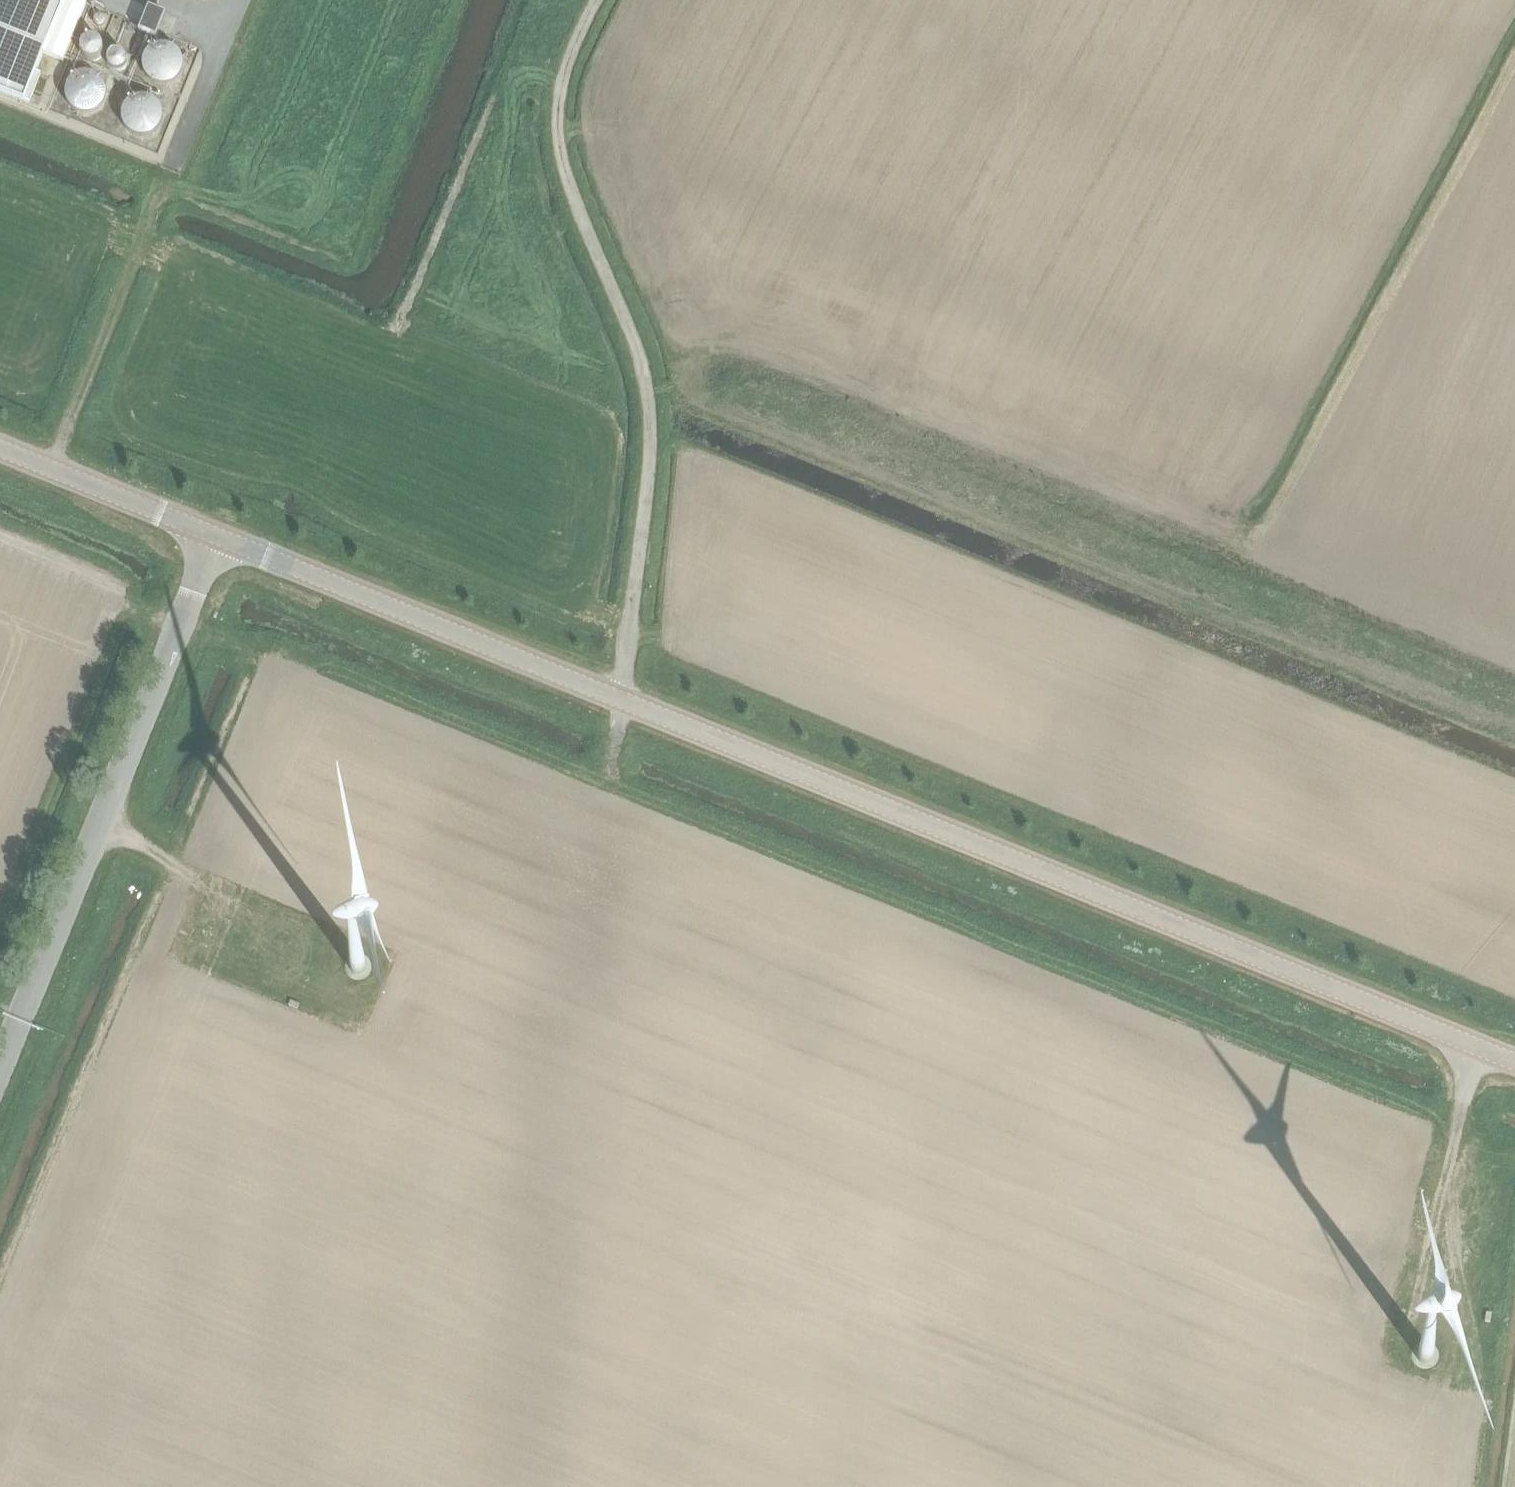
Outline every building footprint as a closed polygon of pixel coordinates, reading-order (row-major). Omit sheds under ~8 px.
[(30,102),(41,74),(36,72),(65,0),(0,0),(0,90),(30,102)] [(139,33),(155,39),(165,14),(149,8),(139,33)] [(102,16),(100,15),(99,15),(97,16),(97,17),(96,17),(95,18),(95,19),(95,20),(95,21),(95,22),(95,24),(96,24),(97,25),(98,26),(100,27),(102,26),(103,26),(104,25),(105,24),(106,22),(106,21),(106,19),(105,18),(105,17),(104,17),(103,16),(102,16)] [(119,21),(117,21),(116,21),(115,21),(114,22),(113,23),(113,24),(112,25),(113,27),(113,28),(114,29),(115,30),(116,30),(116,31),(118,31),(119,30),(120,30),(121,29),(122,28),(122,27),(122,25),(122,24),(121,23),(120,22),(119,21)] [(96,42),(95,42),(92,43),(90,44),(88,45),(86,47),(86,48),(85,50),(85,51),(85,52),(85,53),(85,55),(86,56),(86,57),(88,59),(90,60),(92,61),(95,62),(96,62),(97,61),(99,61),(100,60),(102,59),(103,58),(103,57),(104,55),(104,54),(104,52),(104,50),(104,49),(103,47),(102,46),(102,45),(100,44),(98,43),(97,43),(96,42)] [(143,69),(144,72),(145,75),(147,77),(148,79),(150,81),(153,83),(155,83),(157,84),(159,85),(162,85),(164,85),(167,85),(170,84),(173,83),(174,82),(177,80),(179,77),(180,75),(181,74),(182,72),(182,71),(183,69),(183,67),(183,64),(183,61),(183,60),(182,57),(181,55),(180,54),(178,51),(177,50),(175,48),(173,47),(170,46),(169,46),(166,45),(165,45),(162,45),(158,45),(156,46),(155,47),(151,49),(149,50),(148,51),(147,53),(146,55),(145,57),(144,60),(143,62),(143,64),(143,65),(143,68),(143,69)] [(119,51),(118,51),(116,51),(115,51),(113,52),(112,53),(110,55),(109,55),(109,57),(108,58),(108,59),(108,60),(108,62),(108,64),(109,65),(109,67),(110,68),(111,69),(113,70),(116,71),(119,71),(121,71),(124,69),(125,68),(126,67),(127,65),(127,64),(128,63),(128,61),(128,60),(128,59),(127,58),(127,57),(126,55),(125,55),(124,53),(122,52),(119,51)] [(67,99),(67,102),(68,103),(69,105),(70,106),(71,107),(72,108),(74,110),(76,111),(77,112),(80,113),(81,114),(84,114),(87,114),(90,114),(93,113),(94,113),(97,111),(100,110),(101,108),(102,107),(104,105),(104,103),(105,102),(106,100),(106,99),(106,97),(107,94),(106,92),(106,89),(105,88),(105,86),(104,84),(103,83),(101,80),(100,79),(98,78),(96,76),(94,76),(91,75),(89,74),(88,74),(85,74),(81,75),(78,76),(76,77),(74,78),(72,80),(71,81),(70,83),(68,85),(68,86),(67,89),(66,91),(66,92),(66,94),(66,97),(67,99)] [(123,122),(124,123),(125,126),(127,129),(129,131),(131,133),(133,134),(135,136),(138,136),(139,137),(141,137),(144,137),(147,136),(150,135),(153,134),(154,133),(157,131),(158,129),(159,128),(161,126),(161,124),(162,123),(162,121),(163,119),(163,117),(163,114),(162,112),(162,110),(161,108),(160,106),(159,104),(158,103),(155,101),(154,100),(153,99),(150,98),(148,97),(146,97),(143,96),(139,97),(138,97),(134,98),(132,99),(129,101),(128,103),(127,104),(126,106),(125,108),(123,111),(123,113),(123,115),(122,118),(123,119),(123,122)] [(367,968),(367,967),(367,966),(367,965),(366,965),(366,964),(366,963),(365,963),(365,962),(364,962),(364,961),(363,961),(362,960),(361,960),(360,960),(360,959),(359,959),(358,959),(357,959),(356,960),(355,960),(354,960),(354,961),(353,961),(352,962),(351,963),(351,964),(350,965),(350,966),(350,967),(350,968),(350,969),(350,970),(350,971),(351,972),(351,973),(352,973),(352,974),(353,975),(354,975),(355,976),(356,976),(357,976),(358,976),(358,977),(359,977),(359,976),(360,976),(361,976),(362,976),(363,975),(364,975),(364,974),(365,974),(365,973),(366,972),(366,971),(367,970),(367,969),(367,968)] [(1435,1356),(1434,1355),(1434,1354),(1434,1353),(1434,1352),(1433,1352),(1433,1351),(1432,1350),(1431,1349),(1430,1349),(1430,1348),(1429,1348),(1428,1348),(1428,1347),(1427,1347),(1426,1347),(1425,1347),(1424,1347),(1423,1348),(1422,1348),(1421,1348),(1421,1349),(1420,1349),(1420,1350),(1419,1350),(1419,1351),(1418,1351),(1418,1352),(1418,1353),(1417,1353),(1417,1354),(1417,1355),(1417,1356),(1417,1357),(1417,1358),(1417,1359),(1418,1359),(1418,1360),(1418,1361),(1419,1361),(1419,1362),(1420,1362),(1420,1363),(1421,1363),(1421,1364),(1422,1364),(1423,1364),(1423,1365),(1424,1365),(1425,1365),(1426,1365),(1427,1365),(1428,1365),(1428,1364),(1429,1364),(1430,1364),(1431,1363),(1432,1362),(1433,1362),(1433,1361),(1433,1360),(1434,1360),(1434,1359),(1434,1358),(1434,1357),(1435,1357),(1435,1356)]
